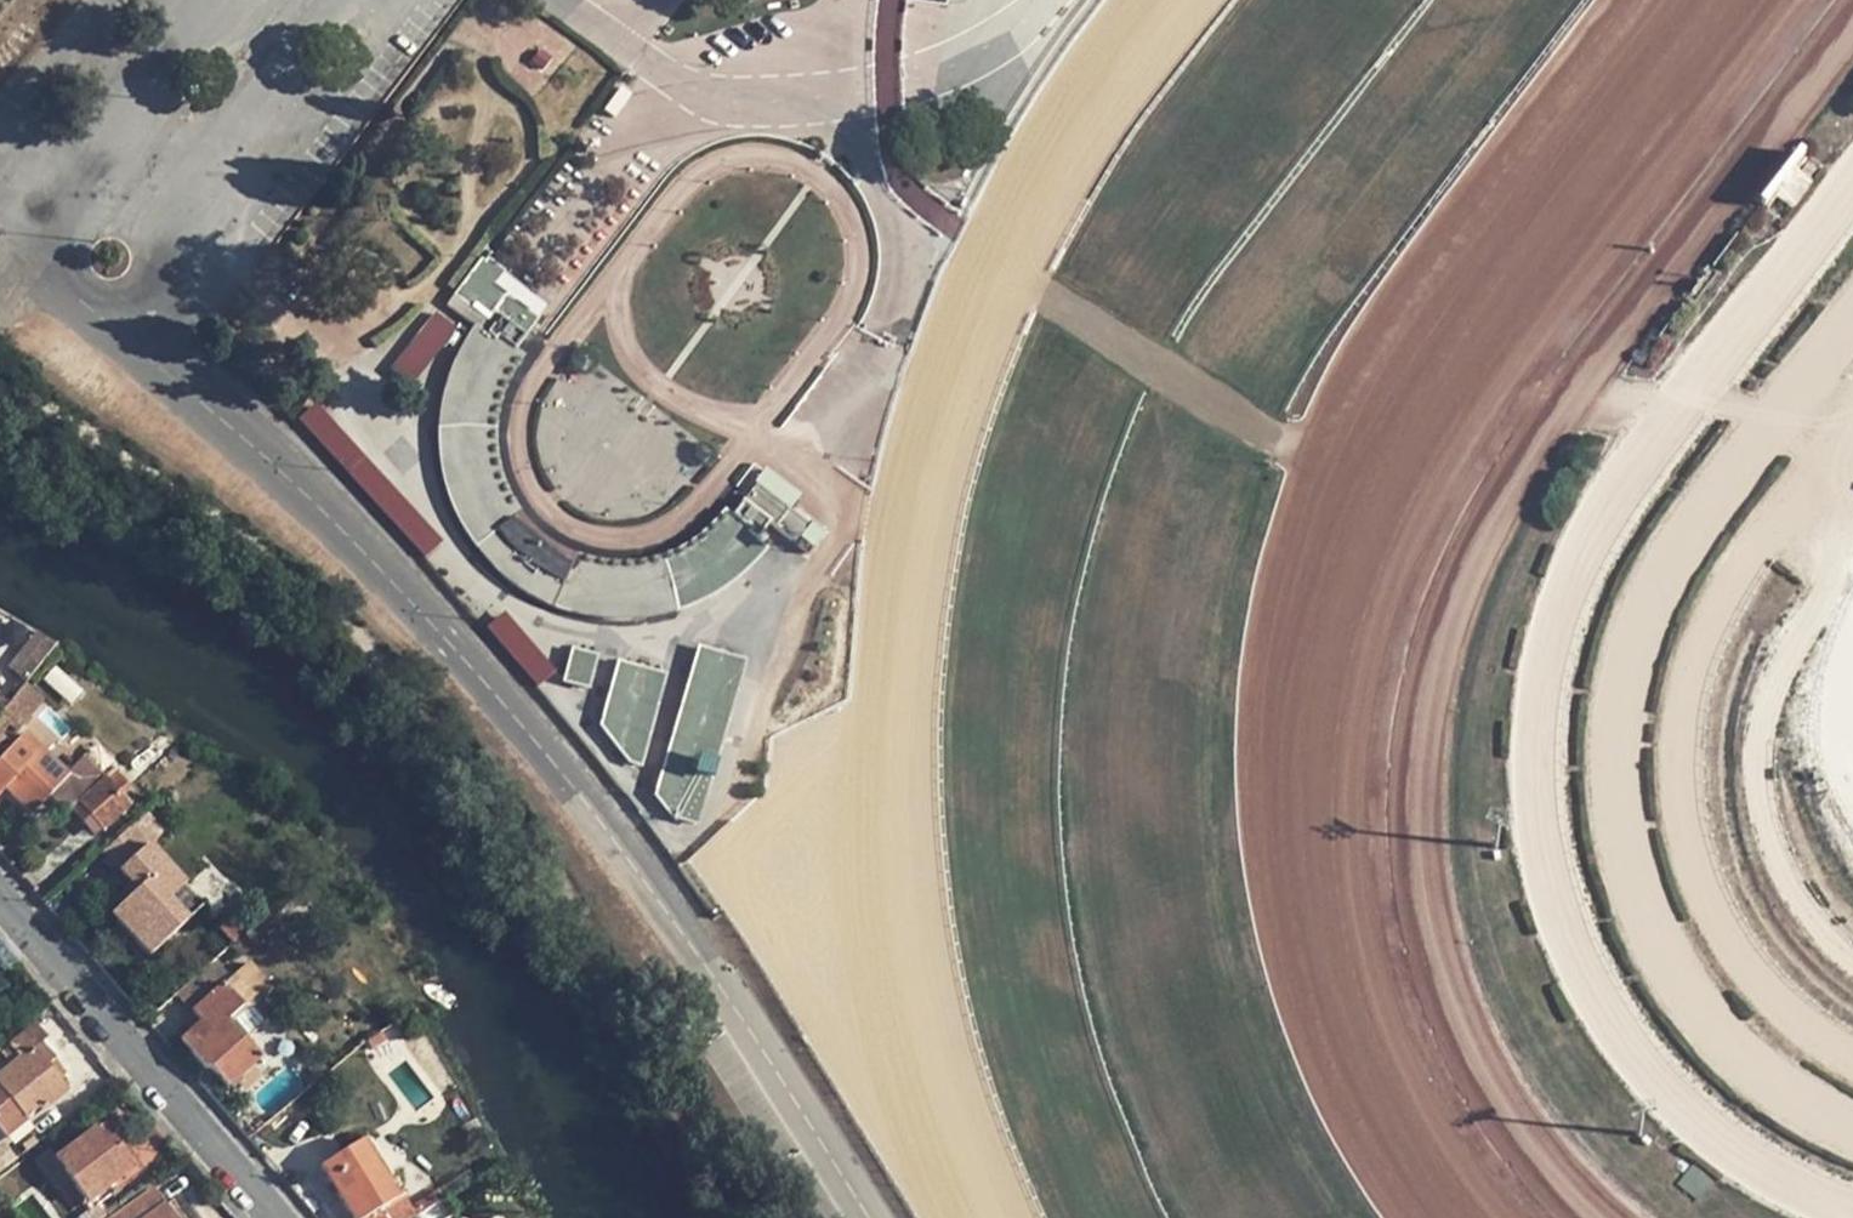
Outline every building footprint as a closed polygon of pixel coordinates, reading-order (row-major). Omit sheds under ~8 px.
[(1769,209),(1807,159),(1796,151),(1758,201),(1769,209)] [(489,254),(475,272),(536,319),(549,301),(489,254)] [(515,350),(536,319),(475,272),(453,297),(483,322),(490,312),(499,319),(487,336),(476,327),(470,335),(457,359),(446,382),(438,417),(438,447),(444,491),(458,526),(480,559),(508,585),(532,601),(563,613),(591,621),(629,623),(667,617),(699,606),(731,588),(752,569),(768,550),(757,542),(769,526),(807,553),(822,534),(757,483),(730,515),(723,510),(714,523),(684,547),(660,559),(633,565),(600,564),(563,551),(532,531),(510,500),(502,481),(496,456),(496,429),(500,407),(512,378),(524,360),(515,350)] [(418,386),(456,323),(431,308),(393,371),(418,386)] [(315,402),(297,419),(424,553),(441,537),(315,402)] [(849,431),(817,407),(797,433),(830,457),(849,431)] [(765,472),(757,483),(822,534),(828,521),(765,472)] [(502,612),(485,628),(541,684),(557,668),(502,612)] [(699,654),(694,652),(653,796),(670,819),(698,826),(742,668),(740,667),(741,661),(700,649),(699,654)] [(572,651),(563,683),(585,688),(586,688),(594,658),(593,658),(593,656),(580,653),(573,650),(573,651),(572,651)] [(640,768),(661,675),(620,664),(619,666),(617,666),(599,730),(628,764),(640,768)] [(10,713),(24,725),(36,711),(23,699),(10,713)] [(0,761),(0,796),(6,790),(31,816),(47,799),(40,792),(59,772),(24,737),(0,761)] [(40,792),(47,799),(67,779),(59,772),(40,792)] [(109,824),(128,807),(105,781),(77,805),(100,832),(109,824)] [(135,814),(128,807),(109,824),(115,831),(135,814)] [(129,828),(100,854),(126,884),(120,889),(130,901),(108,917),(146,960),(186,924),(168,901),(186,887),(148,847),(145,849),(129,828)] [(186,887),(168,901),(186,924),(204,910),(186,887)] [(263,938),(252,925),(241,935),(228,946),(239,959),(263,938)] [(221,937),(228,946),(241,935),(233,926),(221,937)] [(221,1082),(227,1089),(236,1081),(250,1069),(260,1060),(245,1042),(270,1020),(256,1004),(274,988),(251,962),(218,990),(193,1012),(191,1014),(199,1023),(194,1028),(179,1041),(202,1070),(211,1070),(221,1082)] [(179,997),(193,1012),(218,990),(205,975),(179,997)] [(194,1028),(199,1023),(191,1014),(186,1018),(194,1028)] [(0,1077),(0,1137),(4,1143),(27,1125),(24,1122),(40,1109),(43,1113),(69,1094),(59,1080),(48,1066),(54,1062),(41,1045),(46,1041),(35,1025),(8,1046),(20,1063),(11,1068),(0,1077)] [(8,1046),(0,1051),(0,1052),(11,1068),(20,1063),(8,1046)] [(54,1062),(48,1066),(59,1080),(65,1076),(54,1062)] [(257,1076),(250,1069),(236,1081),(243,1089),(257,1076)] [(221,1082),(211,1070),(202,1070),(199,1082),(209,1092),(221,1082)] [(93,1132),(53,1162),(72,1188),(87,1209),(135,1172),(119,1150),(111,1156),(104,1146),(93,1132)] [(317,1164),(348,1217),(412,1217),(408,1212),(364,1138),(317,1164)] [(112,1141),(104,1146),(111,1156),(119,1150),(112,1141)] [(58,1198),(72,1188),(53,1162),(51,1159),(37,1168),(58,1198)] [(1690,1166),(1678,1185),(1699,1198),(1711,1179),(1690,1166)] [(112,1217),(171,1217),(152,1191),(112,1217)] [(412,1217),(414,1217),(417,1217),(441,1202),(436,1195),(408,1212),(412,1217)]
